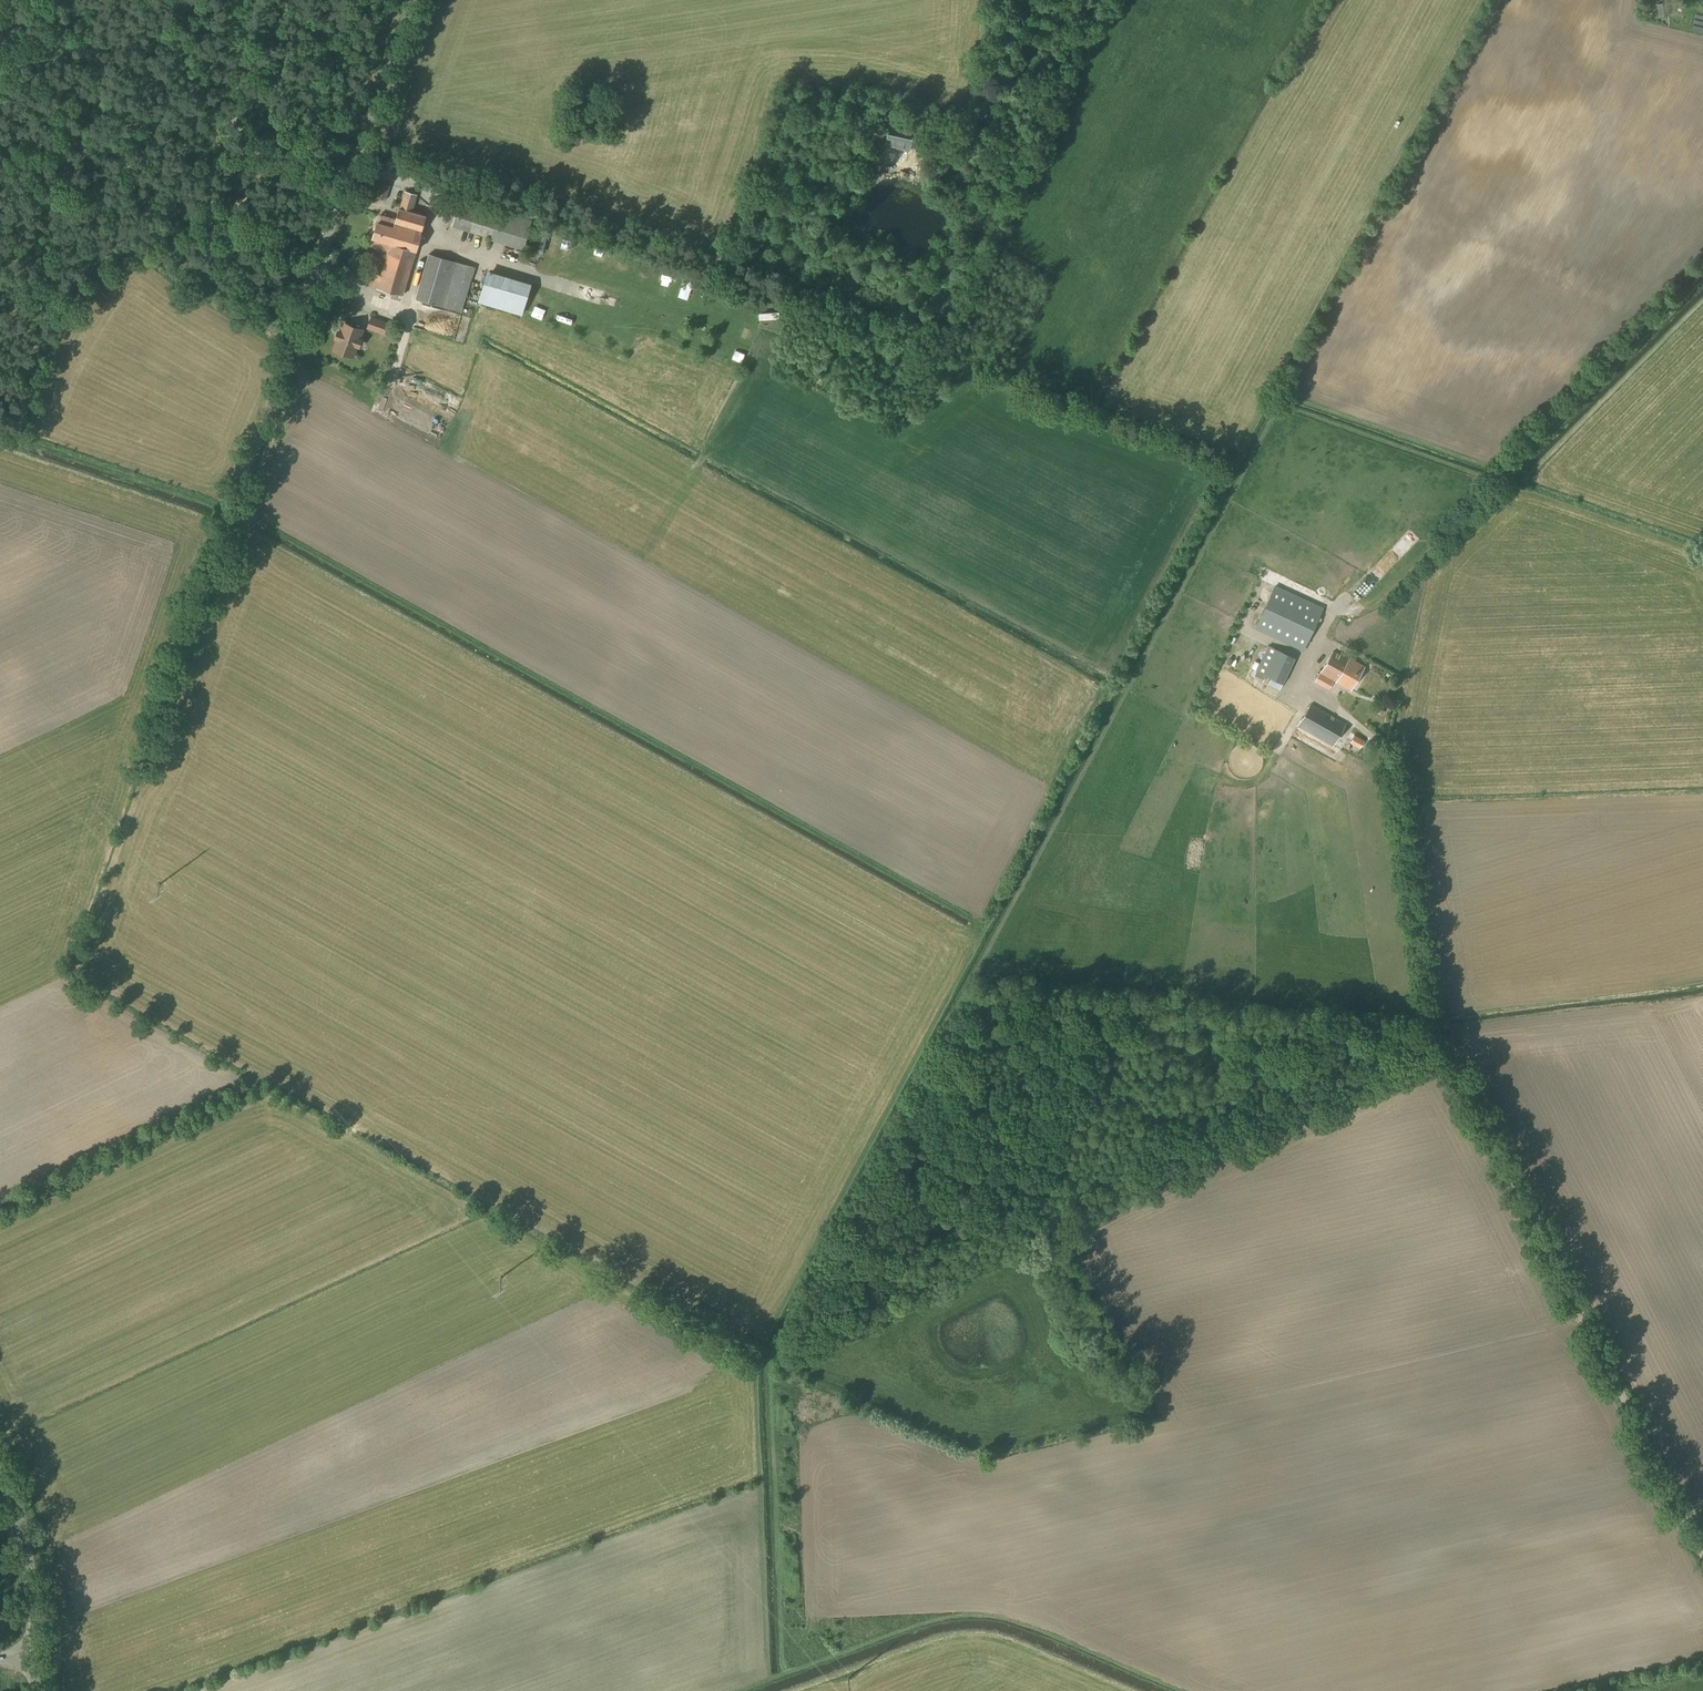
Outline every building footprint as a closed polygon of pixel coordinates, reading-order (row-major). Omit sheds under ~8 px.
[(1659,17),(1670,15),(1668,2),(1657,4),(1659,17)] [(892,132),(890,144),(915,149),(917,138),(892,132)] [(412,212),(417,195),(405,192),(400,209),(399,208),(396,219),(380,215),(378,222),(377,222),(373,237),(373,238),(371,245),(388,250),(381,275),(372,272),(369,285),(377,287),(377,288),(403,295),(412,265),(416,251),(421,235),(426,216),(412,212)] [(491,238),(500,209),(462,198),(453,226),(491,238)] [(596,246),(600,235),(588,230),(583,242),(596,246)] [(461,312),(474,267),(436,256),(429,254),(415,298),(423,301),(461,312)] [(522,315),(531,283),(487,270),(477,302),(522,315)] [(385,335),(389,323),(371,316),(366,329),(385,335)] [(358,339),(361,331),(344,325),(341,332),(339,332),(336,338),(338,339),(335,348),(352,354),(356,345),(358,346),(360,339),(358,339)] [(403,400),(395,415),(420,427),(428,412),(403,400)] [(1303,651),(1324,608),(1275,585),(1254,628),(1303,651)] [(1283,684),(1295,658),(1268,645),(1256,671),(1283,684)] [(1348,660),(1333,651),(1319,673),(1336,682),(1335,682),(1350,691),(1364,667),(1349,658),(1348,660)] [(1333,746),(1346,724),(1310,704),(1296,726),(1333,746)] [(1354,735),(1350,742),(1360,747),(1364,740),(1354,735)]
